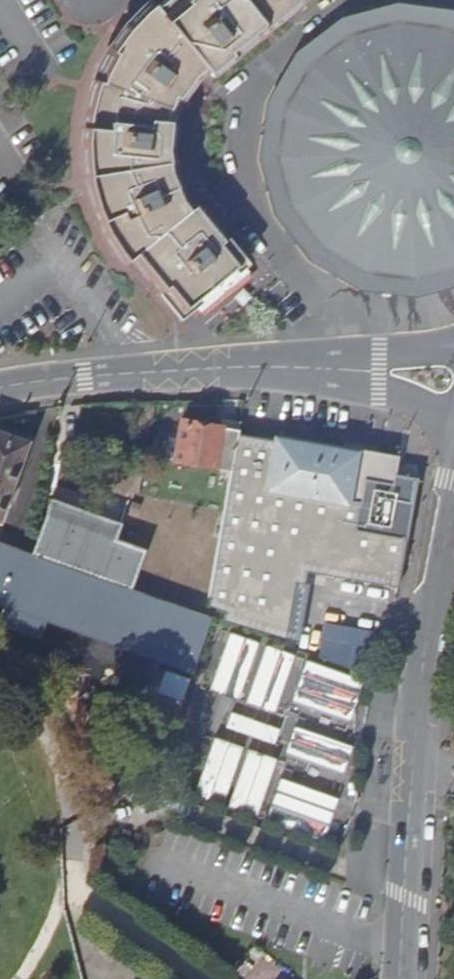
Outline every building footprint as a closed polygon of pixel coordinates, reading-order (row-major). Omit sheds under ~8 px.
[(155,15),(148,7),(131,21),(123,31),(111,46),(97,71),(89,94),(85,113),(83,146),(85,172),(92,197),(103,225),(126,255),(133,249),(179,305),(239,256),(193,201),(186,206),(177,194),(172,182),(166,163),(165,148),(167,127),(175,103),(184,90),(192,82),(197,77),(201,73),(204,78),(299,0),(174,0),(155,15)] [(450,5),(405,0),(388,0),(333,16),(290,50),(265,101),(261,158),(278,218),(311,256),(363,284),(423,288),(453,277),(453,7),(450,5)] [(238,433),(240,422),(222,418),(220,426),(181,420),(173,460),(231,471),(238,433)] [(8,500),(9,500),(13,487),(12,487),(28,441),(0,431),(0,521),(8,500)] [(398,588),(417,478),(395,474),(396,462),(337,451),(277,440),(238,433),(231,471),(209,598),(215,600),(220,605),(223,610),(224,612),(221,621),(286,639),(295,581),(305,584),(307,571),(398,588)] [(278,434),(277,440),(337,451),(396,462),(398,455),(278,434)] [(37,558),(131,591),(146,550),(115,539),(96,533),(102,517),(52,499),(31,556),(37,558)] [(120,524),(102,517),(96,533),(115,539),(120,524)] [(6,606),(0,621),(0,632),(36,644),(46,620),(169,662),(191,670),(206,618),(131,591),(37,558),(31,556),(0,545),(0,603),(6,606)] [(309,584),(305,584),(295,581),(286,639),(299,643),(309,584)] [(215,600),(209,598),(208,605),(223,610),(220,605),(215,600)] [(320,657),(378,665),(382,638),(324,629),(320,657)] [(162,694),(156,706),(177,716),(182,704),(162,694)] [(233,709),(227,723),(274,742),(280,728),(233,709)] [(345,772),(354,743),(296,723),(286,752),(345,772)]
